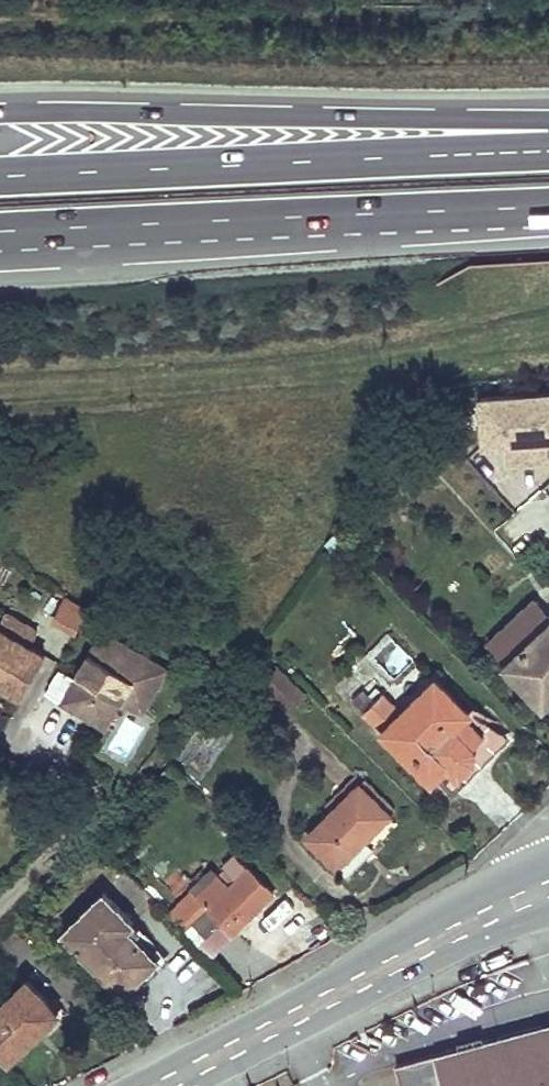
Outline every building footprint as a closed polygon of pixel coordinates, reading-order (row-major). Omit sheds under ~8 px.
[(477,398),(481,448),(504,446),(506,466),(548,462),(546,442),(548,442),(548,391),(477,398)] [(63,592),(50,618),(75,631),(88,605),(63,592)] [(548,696),(548,617),(534,601),(487,644),(506,664),(504,665),(542,703),(548,696)] [(20,696),(45,651),(30,642),(39,628),(7,609),(0,621),(0,684),(20,696)] [(168,659),(101,626),(64,698),(83,708),(85,703),(93,707),(96,714),(108,721),(123,692),(132,674),(154,686),(168,659)] [(395,640),(377,655),(395,676),(413,662),(395,640)] [(292,682),(275,665),(258,682),(275,699),(292,682)] [(145,704),(154,686),(132,674),(123,692),(145,704)] [(400,746),(402,744),(405,742),(415,753),(414,754),(435,774),(446,763),(456,774),(493,738),(436,679),(400,711),(383,693),(365,710),(400,746)] [(303,694),(292,682),(275,699),(286,711),(303,694)] [(85,703),(83,708),(96,714),(93,707),(85,703)] [(446,763),(435,774),(445,785),(456,774),(446,763)] [(361,781),(354,774),(324,802),(331,809),(357,784),(361,781)] [(392,810),(362,779),(361,781),(357,784),(387,815),(392,810)] [(305,836),(320,851),(336,866),(387,815),(357,784),(331,809),(305,836)] [(191,887),(166,912),(186,932),(210,910),(231,931),(271,893),(247,868),(227,886),(215,875),(197,893),(191,887)] [(130,923),(115,907),(100,892),(62,931),(122,993),(156,960),(125,927),(130,923)] [(22,1044),(39,1027),(34,1022),(50,1006),(24,981),(0,1005),(0,1057),(5,1061),(22,1044)] [(39,1027),(55,1012),(50,1006),(34,1022),(39,1027)] [(398,1064),(404,1085),(548,1085),(548,1023),(398,1064)]
